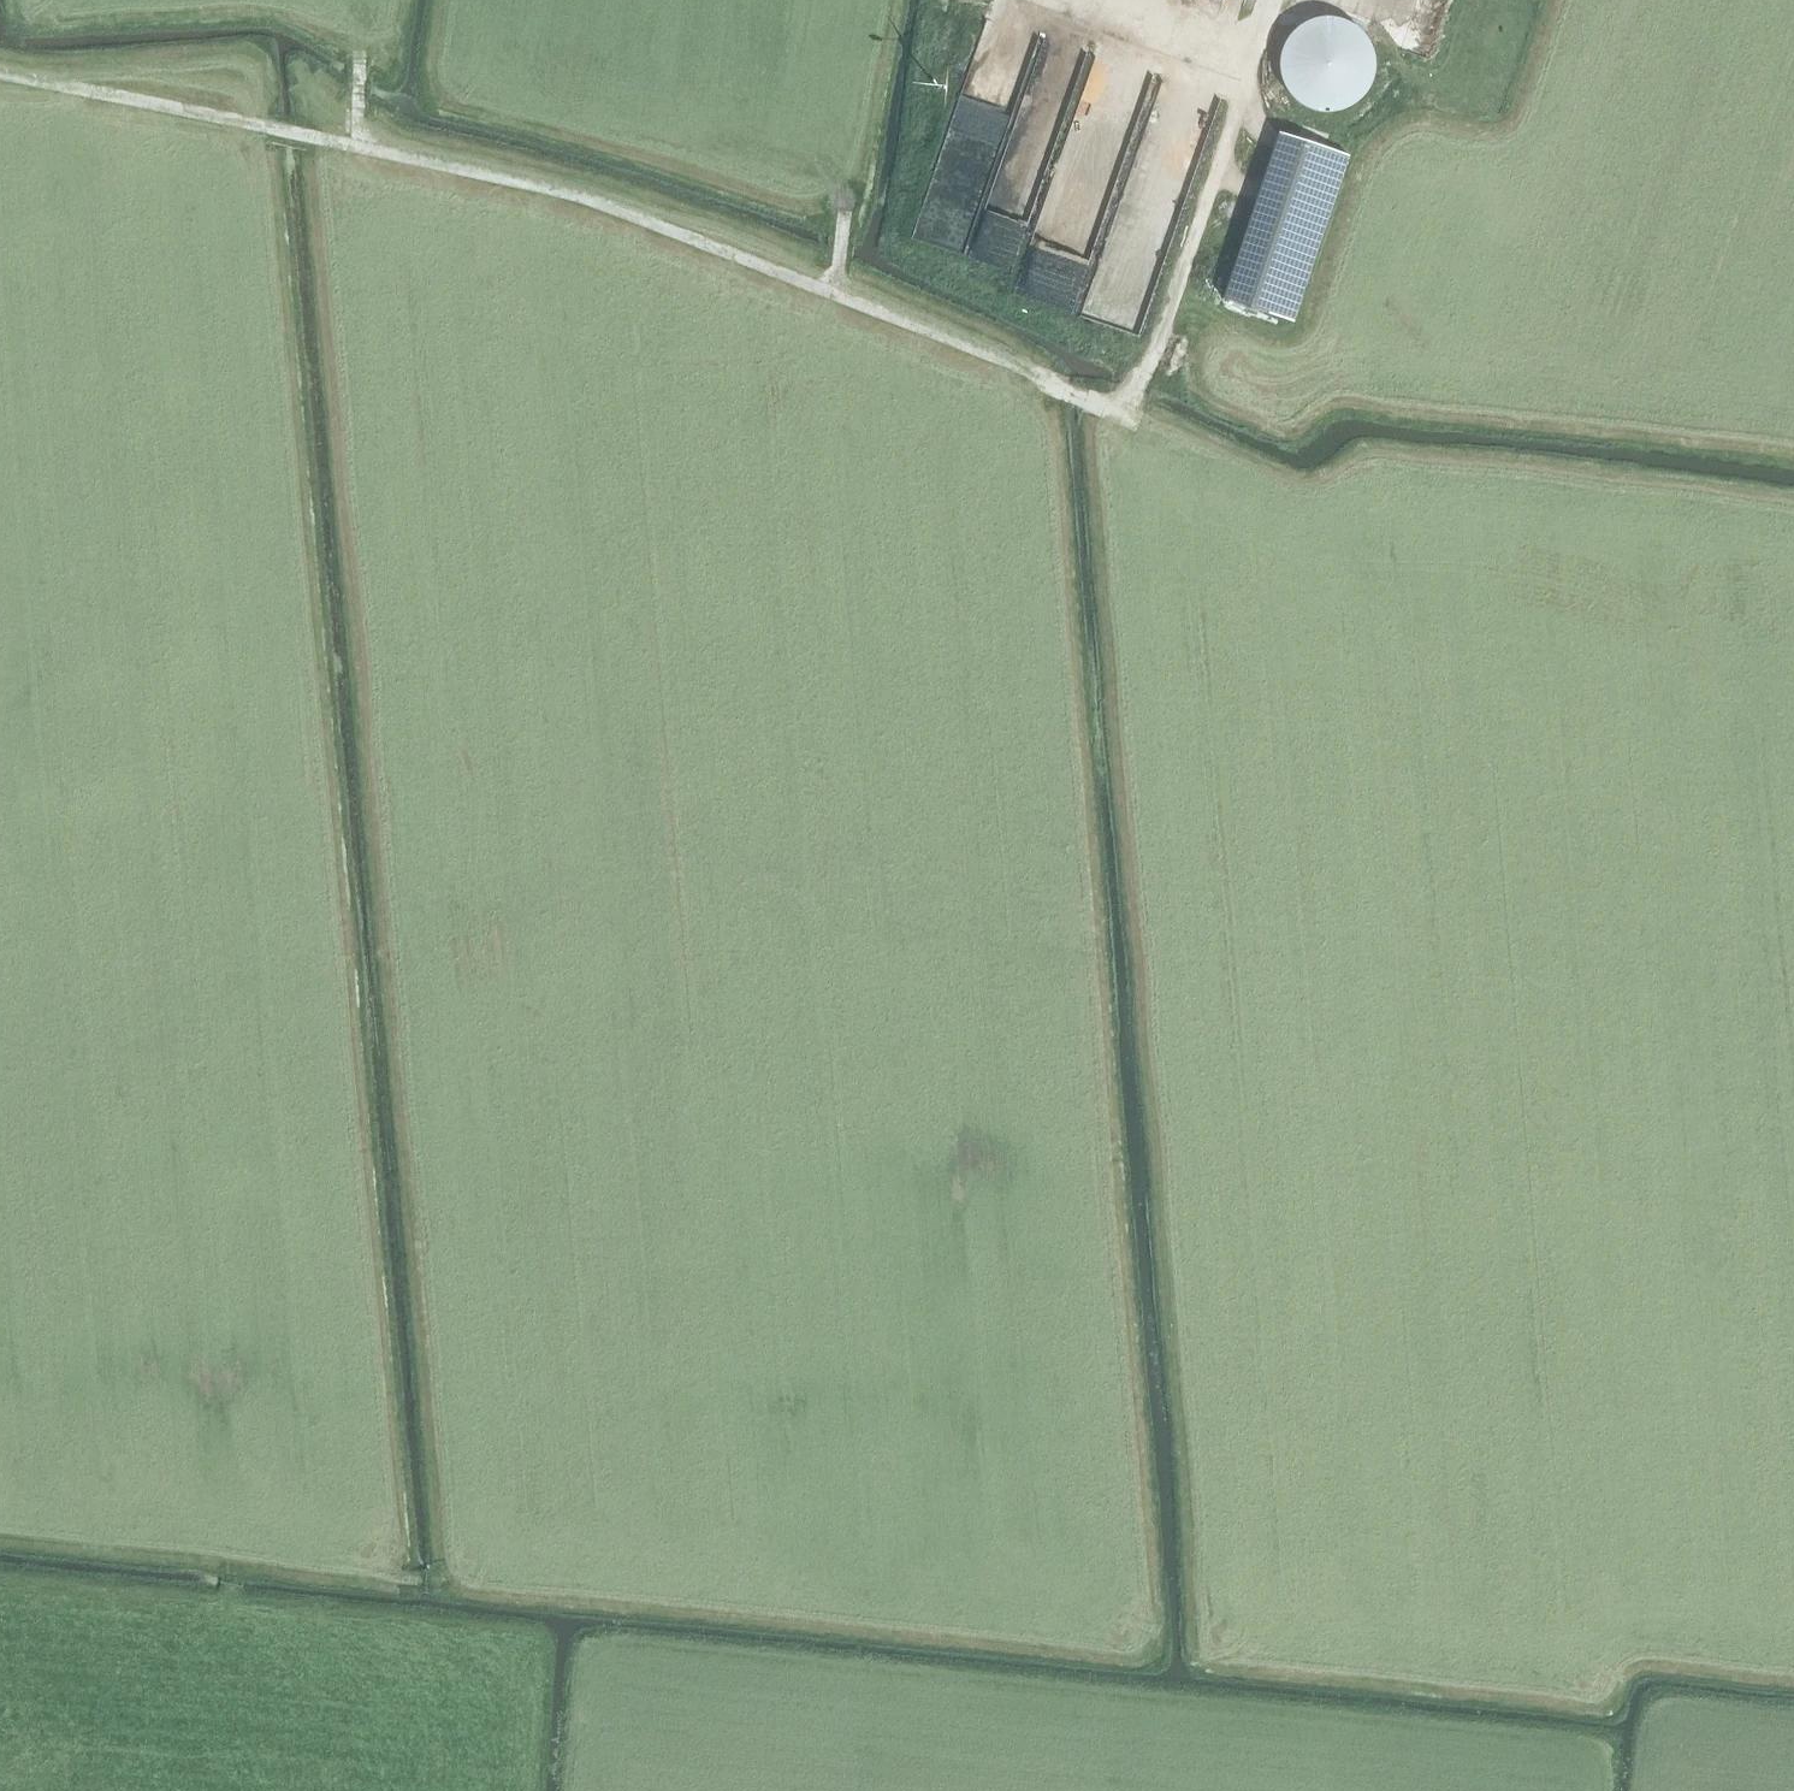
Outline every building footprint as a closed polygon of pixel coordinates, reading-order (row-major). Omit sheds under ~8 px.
[(1342,20),(1330,18),(1319,18),(1307,22),(1297,28),(1288,36),(1282,46),(1279,58),(1278,70),(1281,82),(1286,92),(1294,101),(1304,108),(1316,112),(1327,113),(1339,111),(1350,107),(1360,99),(1367,90),(1372,79),(1374,67),(1373,55),(1369,44),(1362,34),(1353,26),(1342,20)] [(1078,49),(1048,125),(1059,129),(1068,105),(1065,104),(1070,91),(1064,89),(1074,65),(1079,67),(1085,52),(1078,49)] [(955,126),(918,236),(971,254),(1008,144),(955,126)] [(1238,296),(1309,318),(1360,149),(1289,127),(1238,296)] [(1075,311),(1088,285),(1044,263),(1030,289),(1075,311)]
